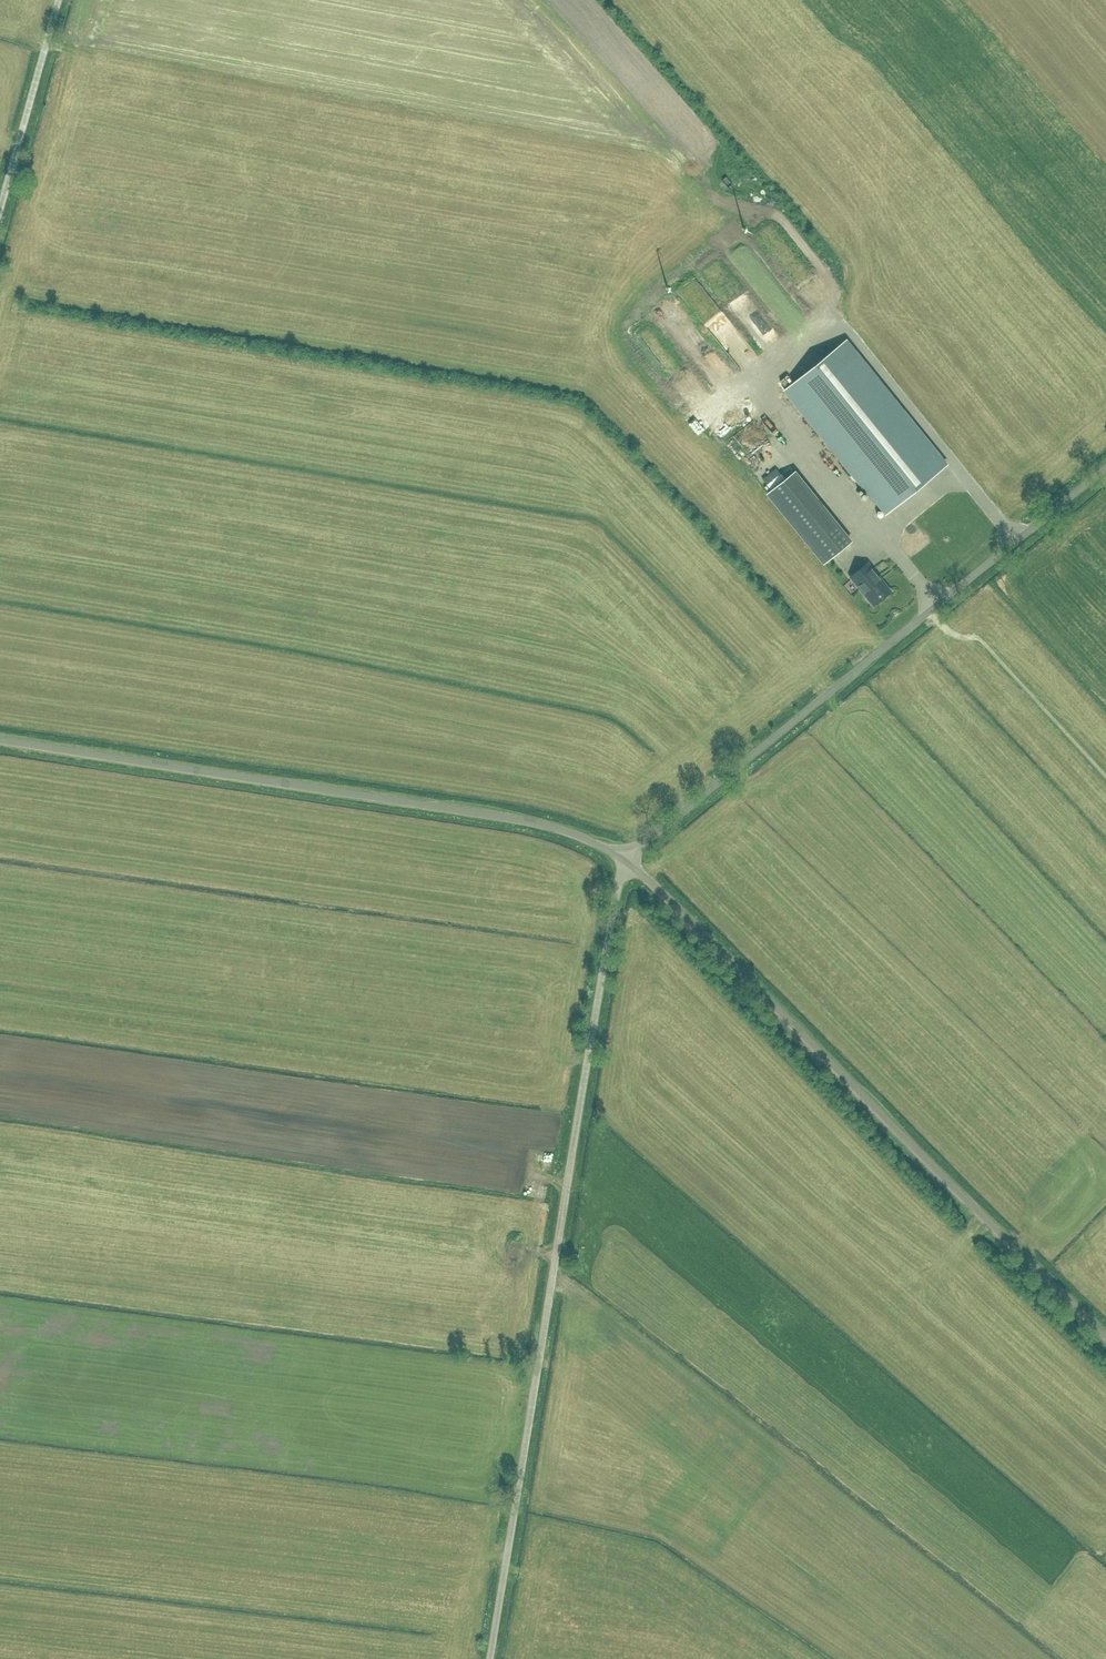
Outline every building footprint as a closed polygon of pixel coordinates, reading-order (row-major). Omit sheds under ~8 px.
[(848,338),(784,390),(887,516),(949,463),(848,338)] [(754,422),(734,435),(745,452),(765,438),(754,422)] [(794,474),(767,495),(822,566),(849,544),(794,474)] [(868,560),(850,576),(873,607),(893,590),(868,560)] [(545,1197),(546,1183),(530,1182),(529,1196),(545,1197)] [(1031,1206),(1040,1215),(1051,1203),(1042,1195),(1031,1206)]
